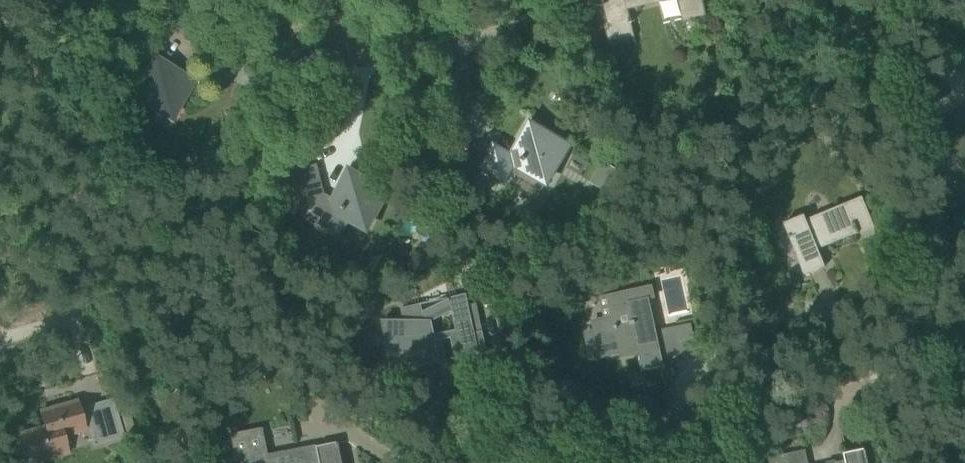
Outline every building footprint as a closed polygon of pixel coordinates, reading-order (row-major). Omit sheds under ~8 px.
[(609,29),(605,30),(608,43),(635,36),(628,9),(667,0),(602,0),(609,29)] [(684,23),(707,17),(702,0),(678,0),(684,23)] [(128,98),(152,112),(153,109),(171,119),(190,86),(188,79),(155,60),(145,77),(142,75),(128,98)] [(481,169),(498,179),(505,183),(514,168),(548,187),(572,145),(532,122),(512,156),(494,146),(481,169)] [(308,200),(299,217),(315,225),(314,227),(330,236),(340,219),(369,234),(380,217),(375,214),(385,197),(383,189),(349,171),(333,202),(323,197),(319,182),(321,182),(317,164),(288,172),(292,188),(304,186),(308,200)] [(609,165),(597,186),(606,191),(606,192),(610,194),(622,173),(609,165)] [(825,266),(817,247),(871,225),(861,200),(842,208),(841,205),(806,219),(804,214),(783,223),(804,275),(825,266)] [(603,317),(590,320),(592,329),(587,330),(593,356),(620,350),(621,354),(640,350),(644,367),(662,363),(660,356),(683,352),(677,326),(655,330),(649,300),(655,298),(652,284),(598,296),(603,317)] [(472,359),(473,359),(468,334),(474,333),(466,294),(448,298),(448,299),(423,312),(421,304),(400,309),(403,322),(382,322),(390,357),(409,348),(414,368),(440,362),(436,341),(450,338),(454,359),(471,356),(472,359)] [(22,441),(19,442),(24,457),(27,456),(29,462),(45,458),(45,460),(68,454),(63,437),(85,430),(77,402),(40,412),(45,427),(20,434),(22,441)] [(118,419),(104,424),(109,441),(123,437),(118,419)] [(317,448),(298,452),(298,451),(267,457),(266,452),(260,453),(257,440),(241,443),(245,462),(338,462),(335,444),(337,444),(337,443),(316,447),(317,448)] [(862,451),(861,450),(844,454),(845,462),(842,462),(864,462),(862,451)] [(784,454),(773,457),(774,462),(786,462),(784,454)]
